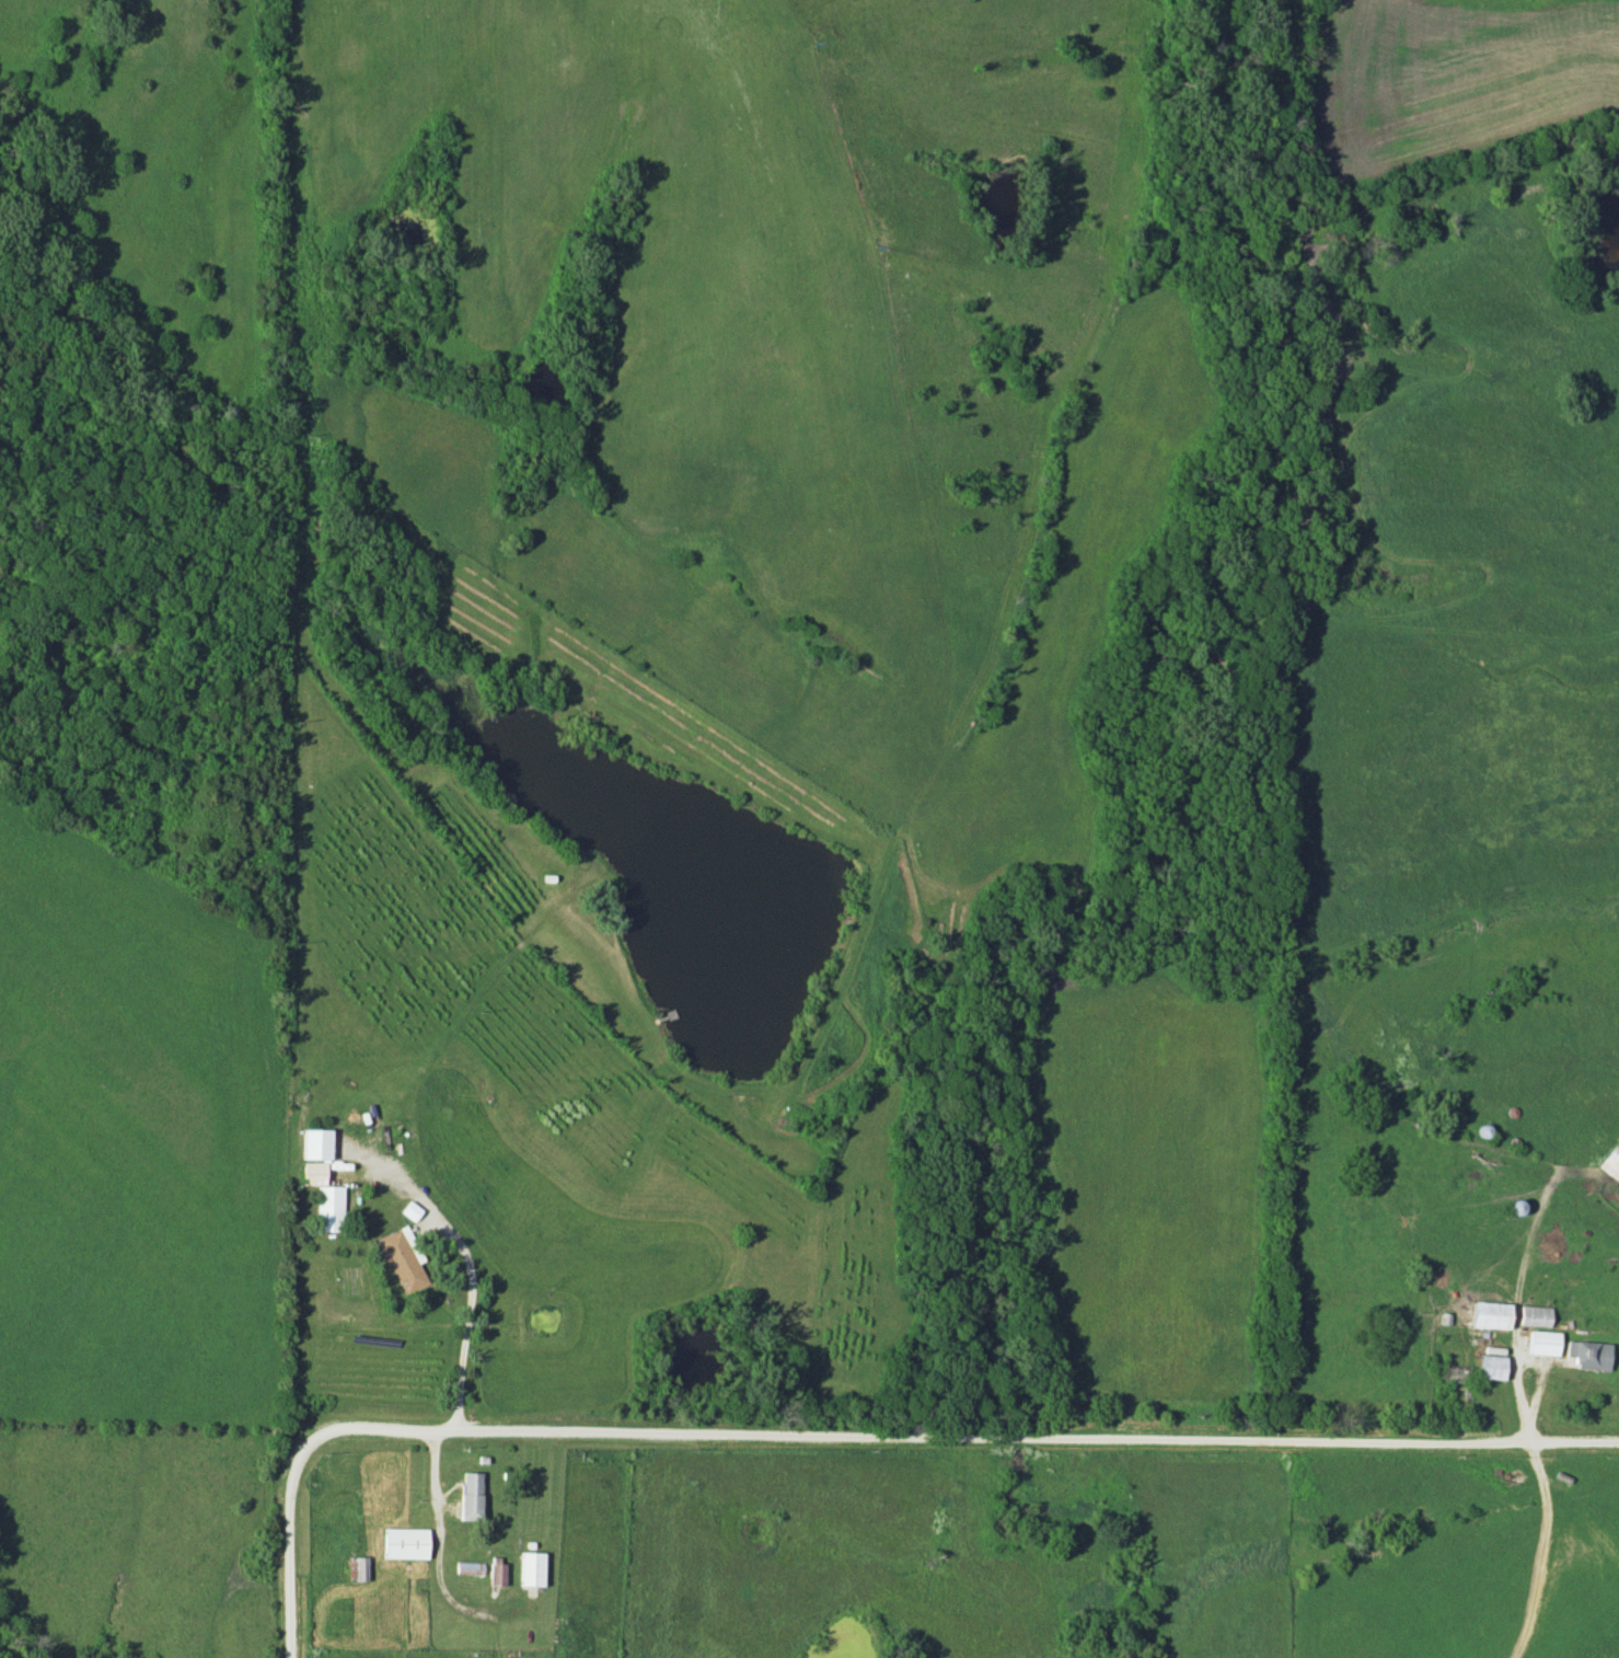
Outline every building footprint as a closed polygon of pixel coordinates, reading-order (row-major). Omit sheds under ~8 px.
[(1600,1166),(1618,1181),(1618,1141),(1600,1166)] [(346,1185),(328,1185),(328,1161),(305,1161),(305,1184),(320,1184),(320,1230),(346,1231),(346,1185)] [(430,1283),(405,1230),(383,1241),(407,1294),(430,1283)] [(1472,1327),(1512,1327),(1512,1301),(1472,1301),(1472,1327)] [(1553,1305),(1522,1305),(1522,1326),(1553,1326),(1553,1305)] [(1562,1331),(1530,1331),(1530,1354),(1562,1354),(1562,1331)] [(1612,1368),(1612,1340),(1569,1340),(1569,1357),(1578,1357),(1578,1368),(1612,1368)] [(1508,1379),(1510,1355),(1484,1354),(1483,1378),(1508,1379)] [(485,1471),(464,1471),(464,1520),(485,1520),(485,1471)] [(385,1557),(431,1557),(431,1527),(385,1527),(385,1557)] [(547,1551),(524,1551),(524,1587),(547,1587),(547,1551)] [(349,1555),(349,1580),(368,1580),(368,1555),(349,1555)] [(508,1556),(494,1556),(494,1587),(508,1587),(508,1556)] [(486,1562),(460,1562),(460,1573),(486,1573),(486,1562)]
